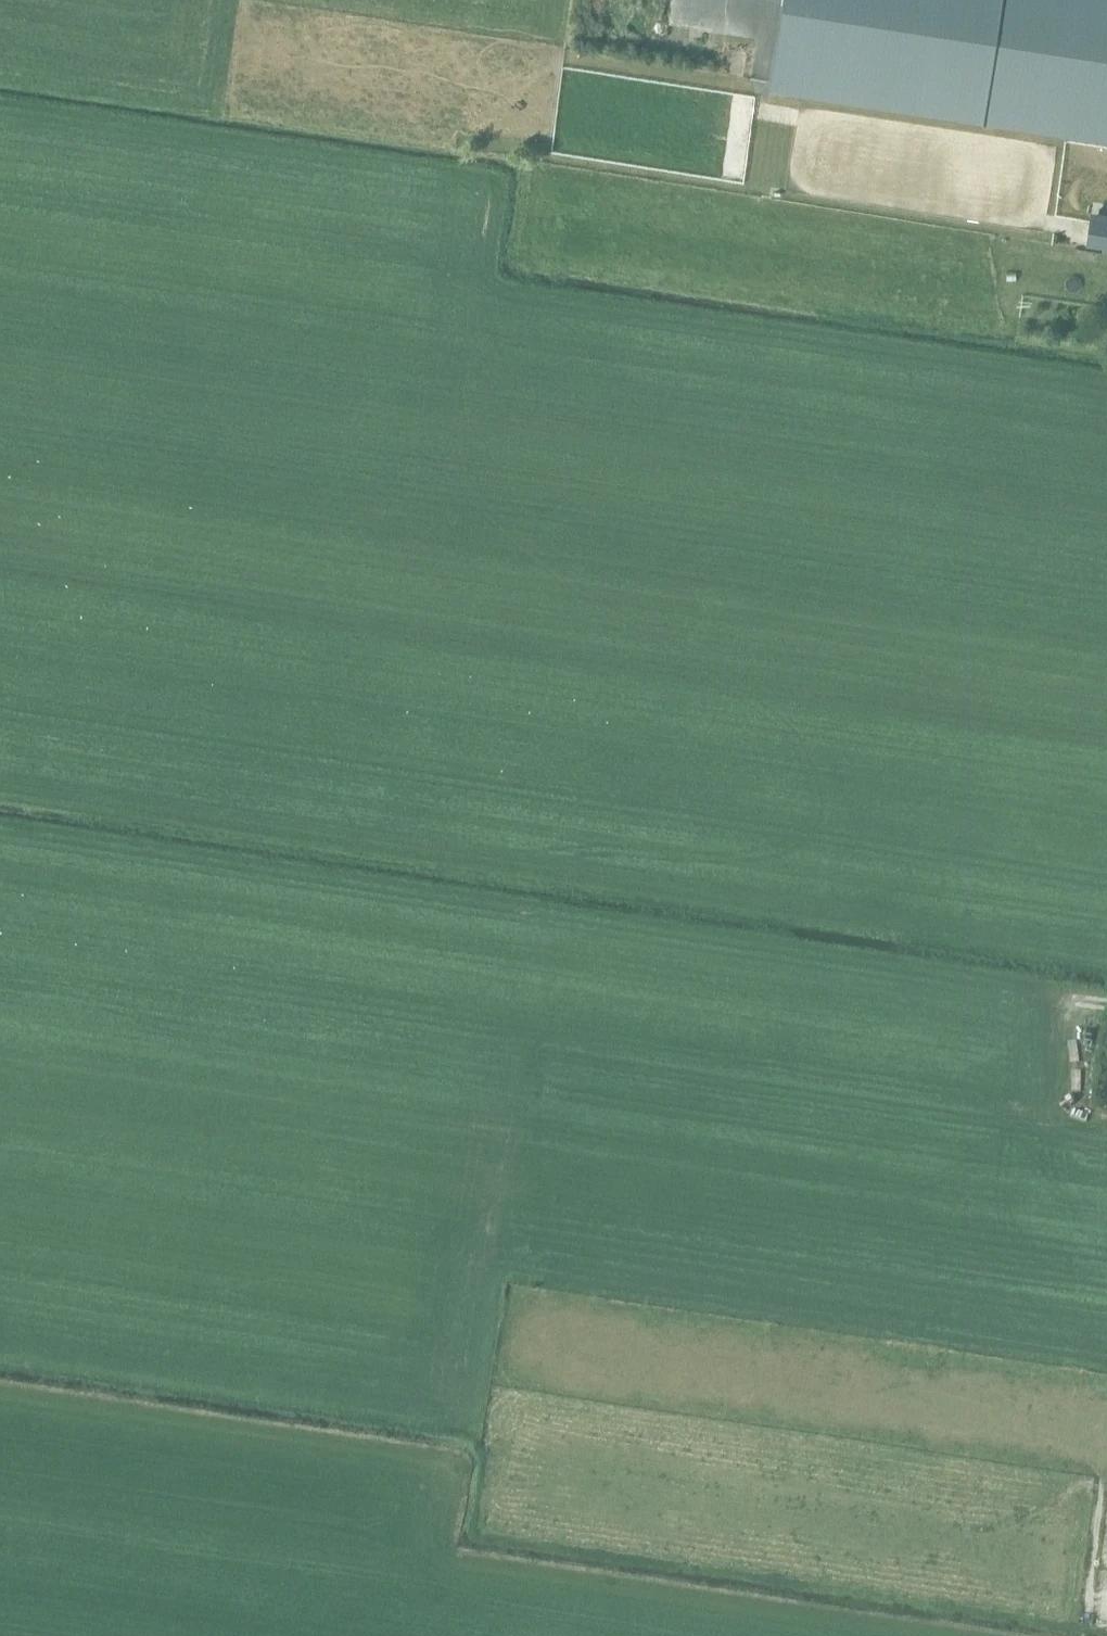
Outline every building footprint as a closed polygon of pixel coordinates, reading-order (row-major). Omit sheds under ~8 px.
[(771,84),(1106,135),(1106,0),(783,0),(771,84)] [(1088,244),(1106,247),(1106,219),(1092,217),(1088,244)]
